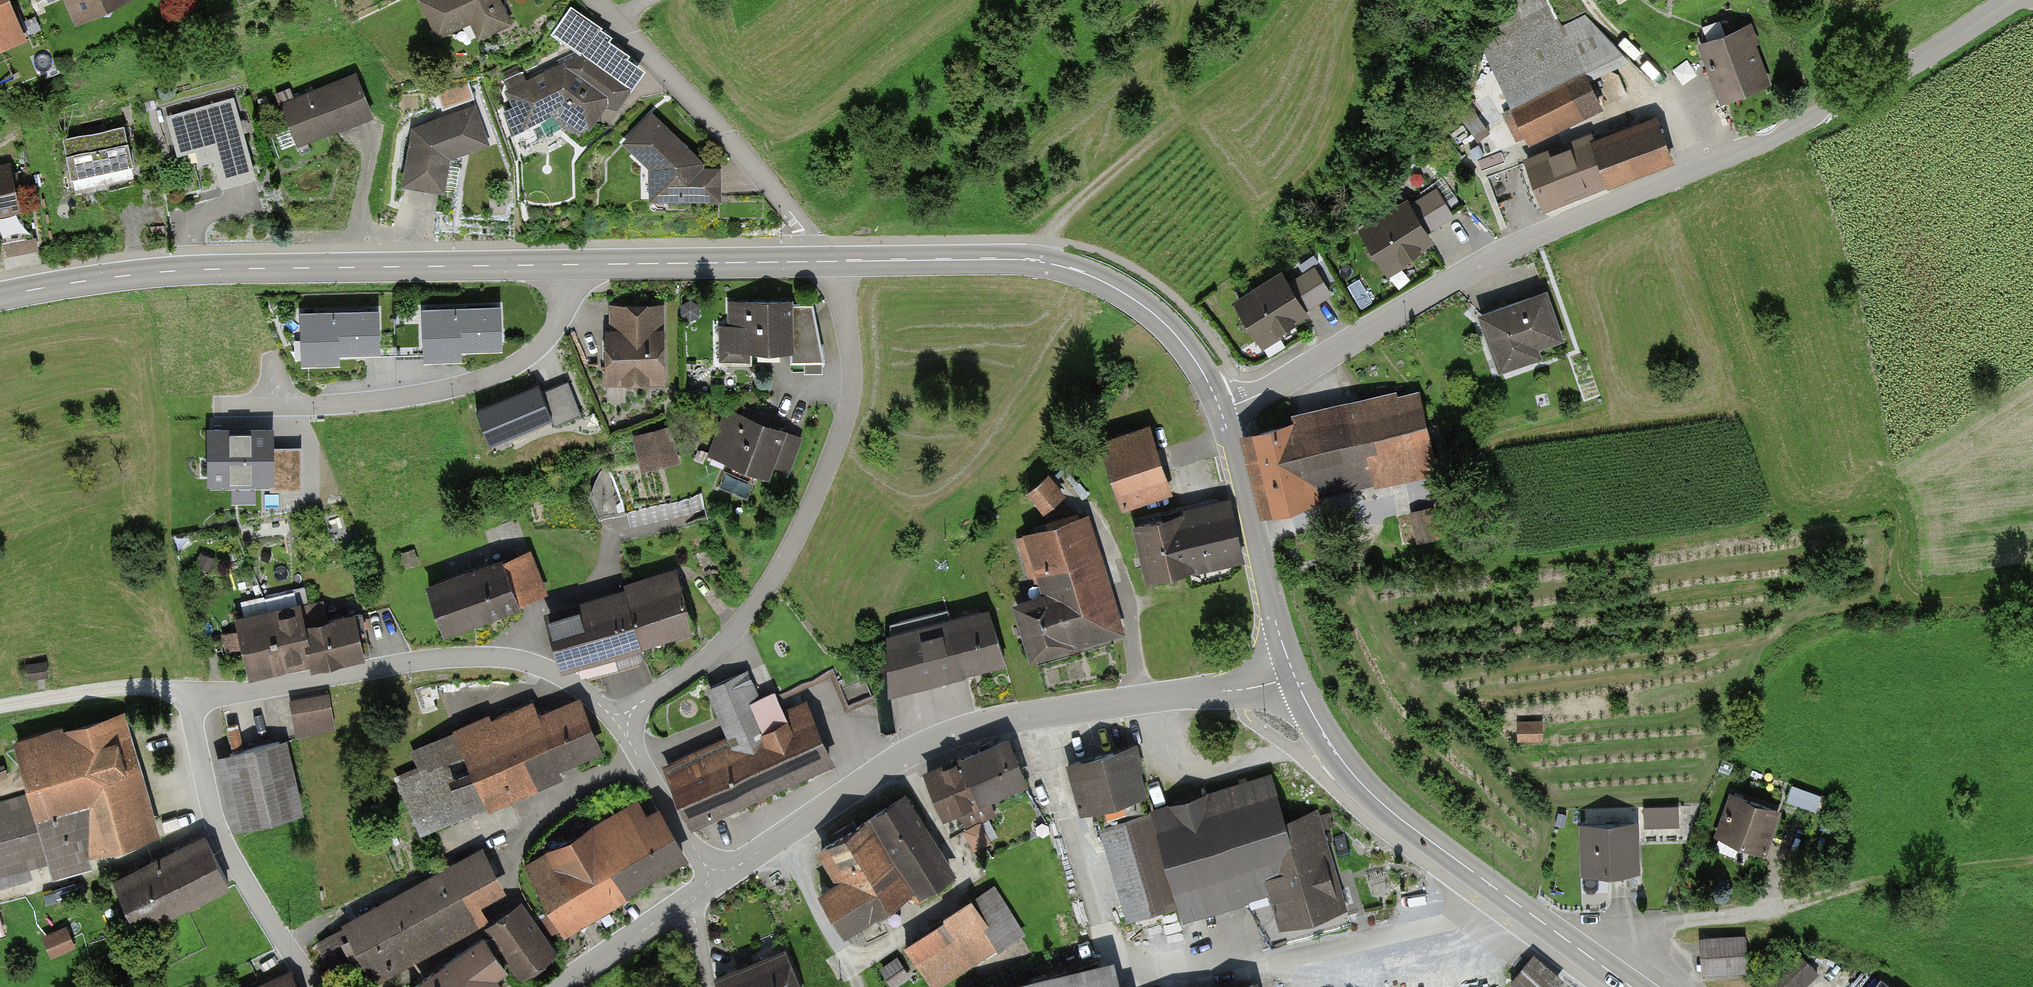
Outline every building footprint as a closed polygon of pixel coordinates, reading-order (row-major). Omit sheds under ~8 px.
[(41,39),(25,0),(0,0),(0,56),(41,39)] [(115,0),(68,0),(76,18),(115,0)] [(424,0),(444,40),(478,23),(486,40),(519,24),(507,0),(424,0)] [(1519,140),(1598,101),(1585,75),(1626,55),(1586,15),(1561,27),(1554,11),(1486,44),(1516,104),(1504,110),(1519,140)] [(1767,82),(1746,26),(1702,43),(1721,92),(1744,83),(1747,90),(1767,82)] [(501,92),(520,132),(561,114),(593,135),(616,104),(625,109),(640,81),(588,47),(529,76),(526,67),(506,75),(512,85),(501,92)] [(376,114),(362,74),(290,99),(304,139),(376,114)] [(233,187),(265,176),(238,98),(174,120),(184,150),(202,144),(208,161),(221,156),(233,187)] [(493,145),(478,103),(420,125),(410,185),(452,191),(458,158),(493,145)] [(1486,128),(1471,107),(1459,115),(1474,137),(1486,128)] [(714,157),(658,111),(630,142),(659,171),(657,203),(736,202),(733,165),(716,166),(714,157)] [(1671,157),(1658,122),(1594,146),(1590,136),(1528,160),(1545,205),(1671,157)] [(135,125),(70,139),(82,190),(146,176),(135,125)] [(0,171),(0,220),(34,211),(22,165),(0,171)] [(1363,224),(1394,273),(1442,243),(1434,230),(1458,215),(1436,179),(1363,224)] [(1296,273),(1243,306),(1269,348),(1342,303),(1320,267),(1300,279),(1296,273)] [(1555,293),(1485,318),(1505,375),(1550,360),(1546,349),(1571,340),(1555,293)] [(733,325),(723,325),(724,365),(759,364),(759,353),(797,352),(798,363),(834,362),(832,300),(732,302),(733,325)] [(499,306),(301,313),(303,358),(339,356),(339,347),(438,344),(438,353),(461,353),(461,343),(500,342),(499,306)] [(608,333),(608,380),(661,380),(661,308),(625,308),(625,333),(608,333)] [(537,384),(477,408),(490,441),(548,418),(551,425),(579,413),(567,383),(541,393),(537,384)] [(1436,469),(1419,397),(1397,402),(1394,389),(1372,394),(1375,407),(1247,437),(1264,509),(1436,469)] [(793,481),(809,434),(728,408),(713,455),(793,481)] [(667,428),(639,436),(647,468),(676,460),(667,428)] [(1103,443),(1123,505),(1168,490),(1148,428),(1103,443)] [(270,431),(209,431),(210,475),(270,474),(270,487),(301,487),(301,453),(270,453),(270,431)] [(1045,477),(1029,490),(1043,508),(1059,495),(1045,477)] [(1148,575),(1241,554),(1230,504),(1137,525),(1148,575)] [(1434,538),(1427,508),(1412,512),(1419,541),(1434,538)] [(1114,628),(1081,519),(1021,537),(1035,581),(1047,578),(1052,594),(1019,605),(1033,653),(1114,628)] [(526,553),(428,588),(444,629),(541,594),(526,553)] [(642,642),(693,626),(680,580),(549,618),(563,665),(576,661),(578,668),(587,673),(639,657),(644,649),(642,642)] [(245,618),(238,619),(250,672),(311,658),(313,666),(370,654),(361,614),(314,624),(305,586),(241,601),(245,618)] [(892,688),(1005,659),(989,612),(951,621),(947,610),(896,621),(899,635),(890,638),(892,688)] [(867,678),(857,656),(831,667),(841,689),(867,678)] [(665,767),(690,821),(830,758),(804,702),(796,706),(788,690),(754,705),(740,674),(710,688),(733,736),(665,767)] [(328,694),(292,701),(296,720),(308,718),(310,730),(334,726),(328,694)] [(400,776),(424,832),(511,793),(506,784),(594,745),(576,704),(539,720),(531,704),(492,721),(490,717),(436,741),(443,757),(400,776)] [(24,743),(37,790),(0,801),(0,874),(55,859),(57,866),(162,837),(128,714),(24,743)] [(1540,736),(1539,722),(1519,723),(1520,737),(1540,736)] [(294,739),(223,757),(240,826),(312,808),(294,739)] [(1006,741),(928,772),(944,813),(959,808),(965,823),(969,821),(972,826),(966,829),(975,848),(989,842),(978,818),(995,811),(989,796),(1023,781),(1006,741)] [(1130,748),(1071,765),(1083,808),(1095,804),(1103,827),(1149,813),(1130,748)] [(1272,778),(1154,814),(1180,901),(1235,884),(1328,856),(1315,813),(1285,822),(1272,778)] [(1793,785),(1789,798),(1818,807),(1822,793),(1793,785)] [(1763,850),(1777,809),(1733,794),(1719,835),(1763,850)] [(901,799),(822,850),(841,882),(822,895),(843,930),(909,889),(918,901),(952,879),(901,799)] [(527,866),(562,925),(683,855),(659,812),(648,818),(638,802),(527,866)] [(1678,806),(1645,807),(1646,823),(1678,822),(1678,806)] [(1176,903),(1149,813),(1103,827),(1129,916),(1176,903)] [(1632,824),(1586,825),(1587,867),(1608,867),(1608,873),(1634,872),(1632,824)] [(207,837),(119,882),(141,926),(229,882),(207,837)] [(497,882),(480,852),(348,923),(373,968),(478,912),(469,896),(497,882)] [(1334,875),(1328,856),(1235,884),(1253,915),(1277,909),(1287,941),(1351,923),(1346,905),(1340,907),(1330,876),(1334,875)] [(906,945),(933,986),(937,986),(1018,934),(990,891),(906,945)] [(502,986),(493,975),(504,968),(491,950),(499,945),(520,974),(554,950),(521,905),(488,928),(491,932),(414,986),(501,986),(502,986)] [(44,933),(52,956),(78,946),(70,924),(44,933)] [(1744,937),(1701,940),(1703,969),(1746,966),(1744,937)] [(720,980),(723,986),(813,986),(798,949),(720,980)] [(1796,950),(1757,986),(1802,986),(1817,972),(1796,950)] [(907,976),(895,958),(882,967),(894,984),(907,976)] [(1511,982),(1517,986),(1555,986),(1558,983),(1529,960),(1511,982)] [(1021,986),(1103,986),(1099,968),(1021,986)] [(293,976),(269,986),(298,986),(293,976)]
